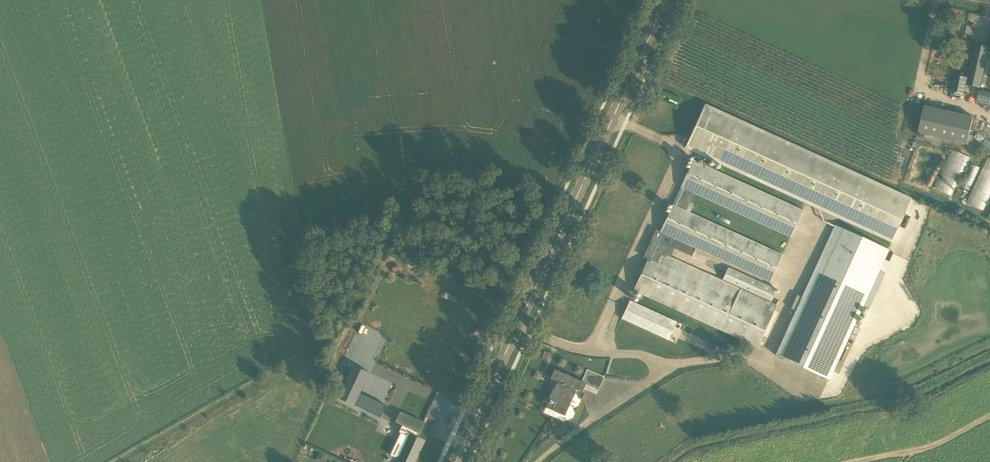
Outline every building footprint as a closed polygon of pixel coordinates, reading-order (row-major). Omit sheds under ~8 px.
[(969,12),(967,21),(980,24),(982,14),(969,12)] [(980,87),(988,47),(975,44),(966,85),(980,87)] [(964,77),(965,73),(958,71),(957,75),(956,75),(952,90),(962,93),(966,77),(964,77)] [(989,105),(989,92),(979,89),(976,101),(989,105)] [(911,198),(705,104),(686,148),(703,156),(701,160),(697,162),(694,160),(681,187),(682,187),(683,188),(675,206),(674,205),(673,205),(661,232),(656,229),(643,257),(648,259),(634,290),(722,331),(757,347),(777,305),(769,302),(775,289),(728,267),(722,281),(670,257),(674,248),(691,256),(695,247),(770,282),(783,254),(690,212),(694,204),(690,203),(694,193),(790,237),(803,210),(707,166),(710,159),(892,241),(911,198)] [(967,144),(973,116),(925,105),(918,133),(967,144)] [(934,187),(952,195),(970,156),(953,148),(934,187)] [(983,210),(989,194),(989,157),(988,156),(966,202),(983,210)] [(961,186),(969,190),(980,166),(972,163),(961,186)] [(836,225),(803,297),(797,295),(791,309),(796,311),(776,355),(828,379),(883,259),(889,262),(893,252),(888,250),(888,249),(836,225)] [(630,300),(621,318),(622,319),(668,340),(669,340),(677,322),(630,300)] [(373,331),(364,350),(377,356),(386,337),(373,331)] [(352,365),(337,396),(355,404),(360,393),(370,373),(352,365)] [(582,381),(554,369),(550,378),(558,382),(547,407),(565,415),(576,390),(582,392),(586,383),(599,389),(604,377),(587,369),(582,381)] [(378,411),(387,415),(391,403),(382,399),(378,411)] [(423,423),(400,413),(396,422),(403,425),(399,433),(409,437),(398,460),(402,461),(414,461),(424,441),(417,437),(423,423)]
